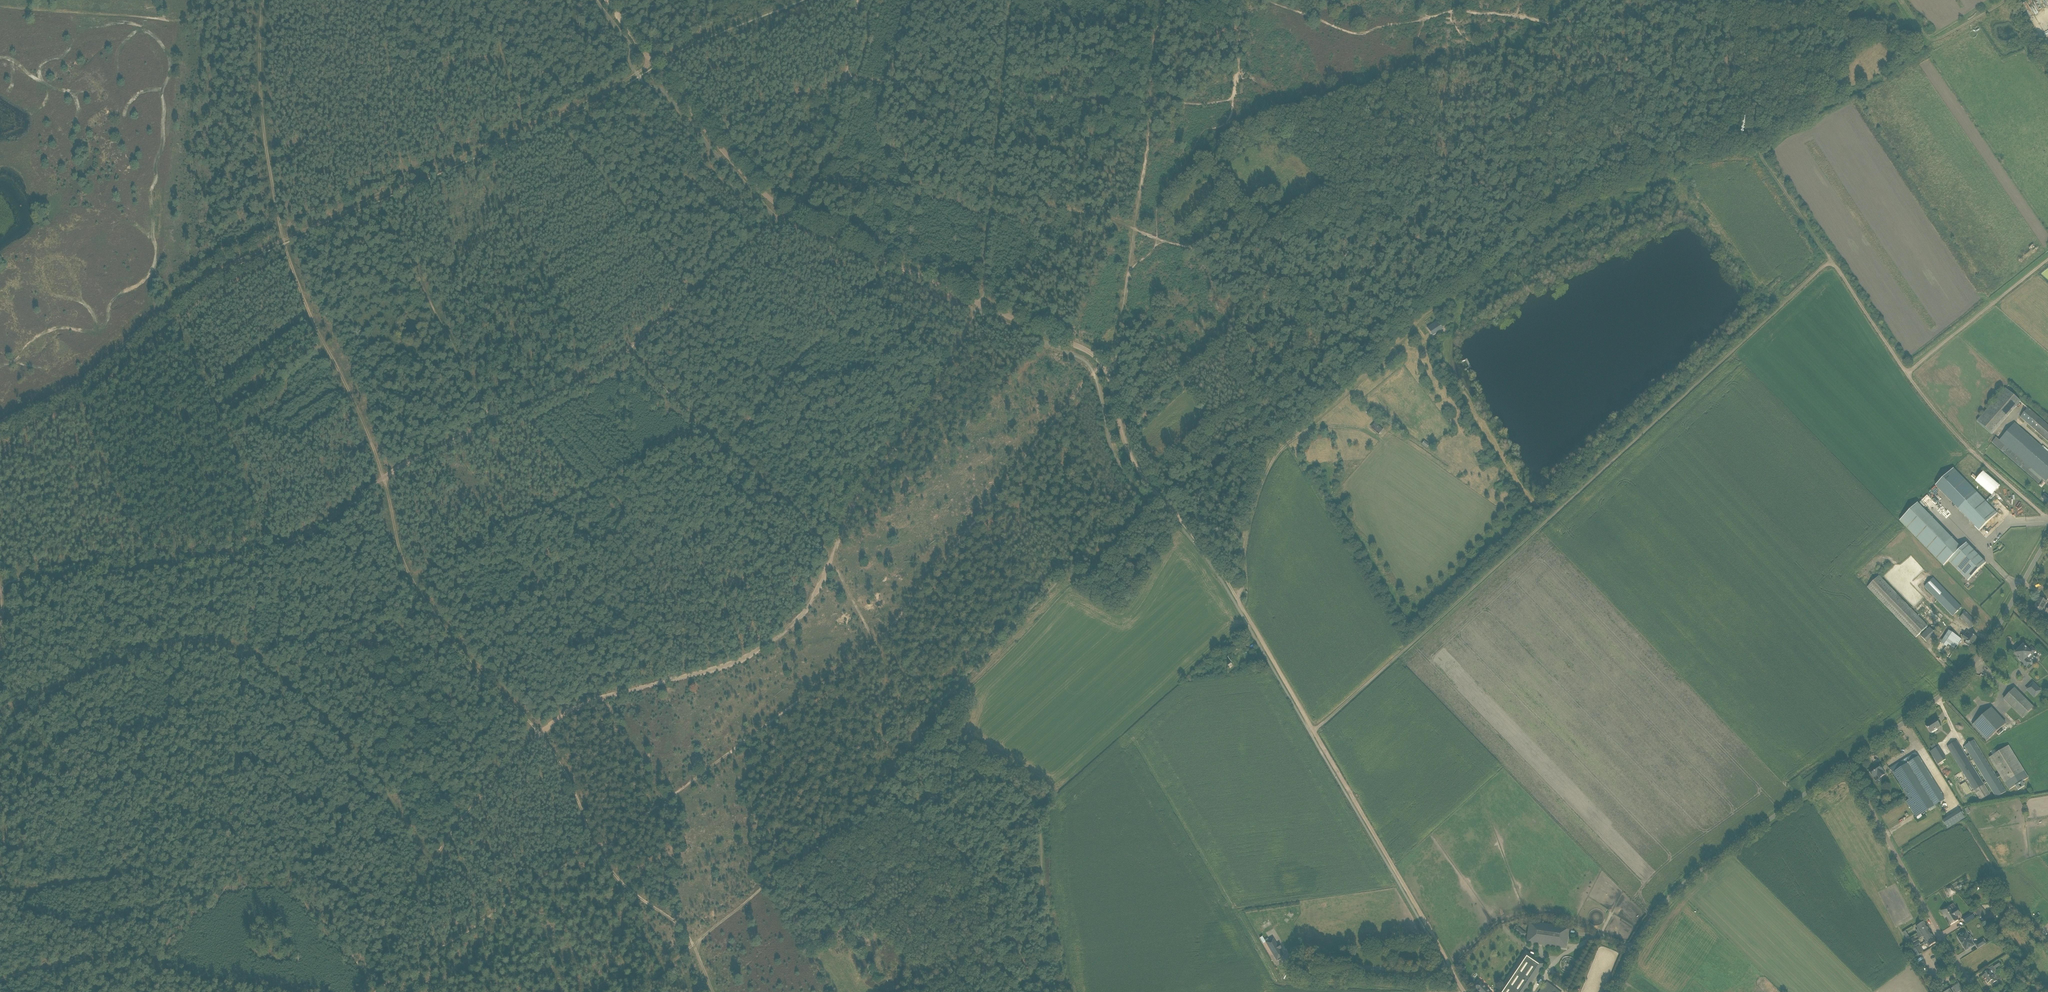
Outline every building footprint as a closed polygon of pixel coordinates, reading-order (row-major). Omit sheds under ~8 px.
[(1443,329),(1437,320),(1427,327),(1433,336),(1443,329)] [(1992,434),(2021,402),(2005,388),(1977,421),(1992,434)] [(2028,408),(2020,417),(2047,442),(2047,425),(2028,408)] [(1383,429),(1375,423),(1372,426),(1380,432),(1383,429)] [(1992,442),(1992,443),(2021,468),(2038,482),(2039,483),(2043,479),(2046,482),(2047,479),(2047,452),(2042,447),(2015,423),(2002,437),(2000,441),(1996,438),(1992,442)] [(1979,531),(1997,514),(1953,469),(1935,486),(1979,531)] [(1993,495),(2000,485),(1983,471),(1975,481),(1993,495)] [(1968,581),(1986,563),(1966,543),(1961,548),(1918,503),(1900,521),(1944,566),(1949,561),(1968,581)] [(1911,572),(1920,564),(1911,554),(1902,562),(1911,572)] [(1867,588),(1916,638),(1928,626),(1879,576),(1867,588)] [(1962,607),(1934,578),(1924,587),(1953,616),(1962,607)] [(2045,605),(2047,602),(2039,598),(2034,607),(2035,608),(2034,610),(2040,614),(2041,611),(2042,611),(2042,612),(2044,613),(2045,613),(2047,614),(2047,606),(2045,605)] [(1976,622),(1966,611),(1960,617),(1971,628),(1976,622)] [(1930,627),(1921,635),(1928,643),(1937,634),(1930,627)] [(1949,658),(1962,639),(1949,630),(1936,649),(1949,658)] [(1972,645),(1977,638),(1967,632),(1963,638),(1966,641),(1964,643),(1968,646),(1970,643),(1972,645)] [(2032,655),(2036,651),(2032,647),(2028,651),(2026,649),(2027,649),(2025,647),(2025,648),(2023,646),(2016,653),(2019,657),(2018,658),(2027,666),(2030,663),(2028,661),(2033,656),(2032,655)] [(2027,690),(2034,697),(2040,691),(2033,684),(2027,690)] [(2023,718),(2033,707),(2015,689),(2004,699),(2023,718)] [(1987,741),(2006,723),(1991,708),(1973,726),(1987,741)] [(1936,719),(1926,725),(1930,733),(1940,727),(1936,719)] [(2028,778),(2008,746),(1989,758),(1999,773),(1995,775),(1976,745),(1974,740),(1964,746),(1970,755),(1967,757),(1957,741),(1947,747),(1980,800),(1990,795),(1984,785),(1987,782),(1996,798),(2006,792),(1997,778),(2001,776),(2009,790),(2016,786),(2018,790),(2024,786),(2023,784),(2025,783),(2024,781),(2028,778)] [(1938,764),(1946,760),(1938,747),(1930,752),(1938,764)] [(1945,800),(1915,753),(1889,769),(1890,770),(1891,770),(1909,799),(1906,801),(1918,821),(1923,818),(1921,814),(1945,800)] [(1878,774),(1881,777),(1885,774),(1883,771),(1878,764),(1872,768),(1872,769),(1869,771),(1873,778),(1878,774)] [(1963,812),(1961,812),(1960,810),(1943,820),(1948,829),(1966,817),(1963,812)] [(1951,885),(1946,888),(1951,895),(1955,892),(1951,885)] [(1956,916),(1960,914),(1957,909),(1952,912),(1949,906),(1941,911),(1945,918),(1947,917),(1947,919),(1951,925),(1958,920),(1956,916)] [(1995,913),(1992,910),(1990,912),(1989,911),(1984,916),(1978,908),(1974,912),(1984,924),(1994,916),(1993,915),(1995,913)] [(1972,912),(1963,918),(1966,923),(1975,917),(1972,912)] [(1566,950),(1570,928),(1529,922),(1526,944),(1566,950)] [(1918,933),(1920,932),(1927,927),(1924,922),(1917,926),(1918,929),(1916,931),(1918,933)] [(1927,927),(1920,932),(1923,937),(1930,932),(1927,927)] [(1933,937),(1930,932),(1923,937),(1926,941),(1933,937)] [(1972,941),(1973,940),(1970,936),(1969,937),(1966,932),(1964,934),(1963,932),(1959,935),(1960,936),(1958,938),(1966,951),(1974,945),(1972,941)] [(1933,937),(1926,941),(1924,943),(1925,945),(1927,944),(1929,947),(1937,942),(1933,937)] [(1279,949),(1280,949),(1278,945),(1277,946),(1273,939),(1266,942),(1277,961),(1284,957),(1279,949)] [(1984,939),(1975,945),(1978,949),(1986,944),(1984,939)] [(1919,945),(1913,949),(1917,956),(1920,955),(1920,954),(1918,951),(1922,949),(1919,945)] [(1544,964),(1525,951),(1498,991),(1526,991),(1544,964)] [(1992,984),(1997,981),(1995,978),(1997,977),(1994,973),(1995,973),(1996,970),(1995,969),(2000,965),(1998,962),(1988,969),(1990,972),(1983,976),(1988,983),(1991,982),(1992,984)] [(1481,982),(1474,988),(1478,991),(1490,991),(1481,982)] [(1546,982),(1539,991),(1560,991),(1546,982)] [(1958,983),(1952,987),(1953,988),(1946,991),(1964,991),(1958,983)]
